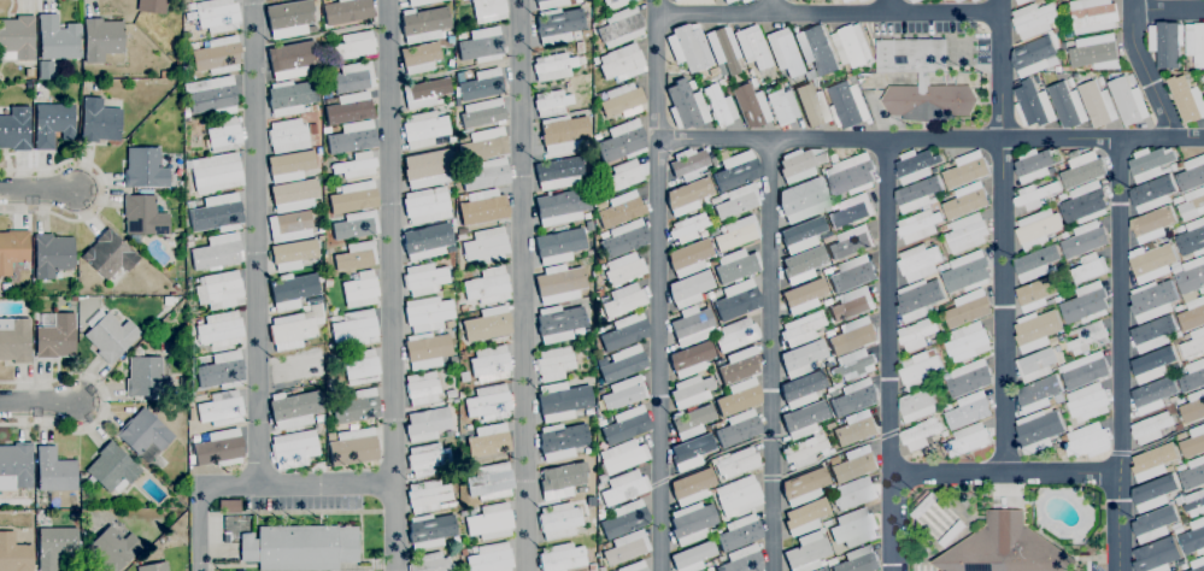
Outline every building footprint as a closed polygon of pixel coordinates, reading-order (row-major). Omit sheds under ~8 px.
[(137,11),(138,0),(167,0),(165,14),(137,11)] [(195,4),(213,0),(232,0),(233,4),(236,2),(240,22),(236,22),(239,29),(209,35),(207,28),(200,29),(195,4)] [(265,7),(304,0),(311,0),(313,11),(311,12),(313,23),(306,24),(307,34),(272,40),(270,31),(265,7)] [(323,5),(322,0),(330,0),(330,4),(339,2),(338,0),(371,0),(375,18),(327,27),(322,5),(323,5)] [(476,25),(472,0),(504,0),(506,12),(507,19),(476,25)] [(535,4),(535,0),(567,0),(569,5),(539,11),(536,2),(535,4)] [(605,6),(603,0),(637,0),(610,11),(607,5),(605,6)] [(1069,1),(1076,0),(1111,0),(1111,2),(1115,2),(1118,20),(1114,22),(1115,28),(1075,35),(1069,1)] [(1022,40),(1018,31),(1016,33),(1011,19),(1015,18),(1012,11),(1035,2),(1038,8),(1052,2),(1059,19),(1049,24),(1051,29),(1022,40)] [(606,49),(604,43),(603,43),(597,29),(607,25),(605,17),(634,5),(638,13),(639,12),(645,27),(641,28),(644,34),(606,49)] [(406,45),(405,37),(404,37),(401,27),(403,27),(401,16),(403,16),(401,12),(415,10),(415,13),(447,6),(452,28),(440,30),(441,39),(406,45)] [(541,47),(540,39),(539,39),(535,17),(539,17),(539,13),(560,8),(560,12),(581,8),(586,29),(570,33),(571,41),(541,47)] [(80,59),(40,59),(40,19),(39,19),(39,14),(58,14),(58,29),(66,29),(66,24),(80,24),(80,59)] [(14,60),(0,60),(0,20),(16,20),(16,16),(34,16),(34,23),(34,61),(14,61),(14,60)] [(104,63),(84,63),(84,19),(101,19),(101,22),(124,22),(124,54),(104,54),(104,63)] [(1157,69),(1157,51),(1149,51),(1147,25),(1156,25),(1156,22),(1179,22),(1179,24),(1182,24),(1184,45),(1179,45),(1179,67),(1157,69)] [(1194,23),(1203,22),(1203,67),(1194,67),(1194,55),(1186,55),(1186,24),(1194,24),(1194,23)] [(852,67),(850,61),(842,65),(830,34),(838,31),(838,30),(851,24),(852,25),(858,23),(873,58),(867,60),(867,61),(865,63),(867,64),(861,66),(859,65),(852,67)] [(689,75),(683,60),(676,64),(665,37),(674,34),(671,29),(681,27),(688,24),(691,25),(698,24),(713,64),(689,75)] [(746,64),(734,34),(756,24),(773,65),(770,66),(770,67),(765,70),(765,67),(758,71),(753,60),(746,64)] [(820,77),(812,60),(805,64),(794,35),(821,24),(839,69),(820,77)] [(476,64),(475,59),(460,61),(457,42),(470,40),(469,31),(499,27),(500,35),(501,35),(503,45),(501,45),(503,53),(500,54),(500,59),(476,64)] [(729,77),(724,63),(717,65),(704,34),(722,27),(729,28),(740,57),(735,59),(740,72),(729,77)] [(789,78),(786,67),(779,71),(765,35),(787,27),(804,72),(789,78)] [(336,61),(335,54),(331,55),(330,46),(342,43),(341,36),(371,30),(372,39),(374,37),(376,47),(374,47),(375,54),(366,57),(365,55),(357,57),(358,58),(336,61)] [(1094,69),(1093,63),(1071,67),(1068,48),(1076,47),(1075,40),(1114,33),(1121,69),(1094,69)] [(1021,78),(1017,70),(1016,71),(1012,60),(1012,49),(1049,34),(1057,54),(1046,59),(1050,66),(1021,78)] [(210,76),(209,70),(196,72),(192,51),(209,47),(207,41),(236,35),(239,42),(240,42),(241,52),(239,53),(241,64),(237,65),(239,70),(210,76)] [(969,84),(977,100),(969,114),(955,114),(955,119),(901,120),(901,116),(889,116),(881,100),(889,86),(918,86),(918,72),(876,72),(876,40),(946,39),(946,71),(927,72),(927,75),(929,75),(929,86),(969,84)] [(275,82),(272,73),(268,49),(313,40),(318,64),(306,66),(309,75),(275,82)] [(407,76),(405,67),(404,69),(400,49),(437,41),(442,60),(433,61),(434,70),(407,76)] [(576,53),(575,43),(583,42),(585,53),(576,53)] [(617,83),(615,76),(605,81),(599,66),(601,65),(599,58),(606,54),(635,42),(638,51),(639,49),(645,64),(644,65),(646,71),(617,83)] [(538,83),(536,73),(535,73),(535,72),(533,72),(531,65),(535,65),(534,59),(566,53),(568,58),(577,57),(578,66),(570,67),(571,77),(538,83)] [(52,61),(37,61),(37,79),(52,79),(52,61)] [(336,94),(333,76),(341,75),(340,66),(371,61),(375,88),(336,94)] [(717,67),(716,66),(722,64),(727,75),(721,77),(720,73),(717,67)] [(720,73),(713,76),(711,70),(717,67),(720,73)] [(847,77),(845,71),(851,69),(853,75),(847,77)] [(462,99),(458,82),(501,73),(504,90),(462,99)] [(1130,83),(1127,76),(1132,73),(1135,82),(1130,83)] [(851,84),(848,77),(854,75),(857,82),(851,84)] [(1124,125),(1108,82),(1124,75),(1130,90),(1138,87),(1150,116),(1143,118),(1143,119),(1124,125)] [(1198,86),(1203,102),(1203,117),(1193,122),(1192,119),(1184,122),(1167,80),(1175,76),(1176,78),(1185,75),(1191,88),(1198,86)] [(215,117),(213,111),(193,114),(189,93),(186,94),(183,84),(233,76),(237,106),(235,106),(236,113),(215,117)] [(407,111),(403,87),(448,77),(452,93),(435,96),(436,105),(407,111)] [(682,130),(681,128),(677,129),(669,108),(674,107),(666,89),(676,84),(675,81),(685,77),(692,95),(699,92),(711,120),(703,124),(693,129),(692,126),(682,130)] [(722,90),(718,81),(723,78),(728,88),(722,90)] [(844,129),(842,125),(838,128),(829,106),(834,105),(827,88),(847,80),(850,87),(857,83),(870,118),(844,129)] [(1063,126),(1047,87),(1064,80),(1070,92),(1076,89),(1088,119),(1081,123),(1082,123),(1063,126)] [(1094,128),(1077,86),(1094,80),(1099,92),(1106,89),(1118,118),(1111,120),(1111,122),(1094,128)] [(272,118),(271,111),(270,111),(269,100),(270,100),(268,89),(271,89),(270,84),(292,81),(293,84),(315,81),(318,102),(303,105),(304,113),(272,118)] [(692,90),(688,82),(693,81),(697,88),(692,90)] [(604,119),(600,112),(603,111),(599,102),(609,100),(607,98),(600,100),(598,94),(605,92),(605,93),(632,82),(635,89),(640,87),(646,102),(639,106),(641,111),(623,118),(621,112),(604,119)] [(810,129),(794,88),(810,82),(826,123),(810,129)] [(1039,125),(1038,123),(1028,126),(1027,125),(1023,126),(1015,105),(1018,104),(1014,90),(1034,82),(1038,93),(1045,90),(1056,119),(1039,125)] [(718,126),(716,120),(713,120),(711,113),(712,112),(706,98),(704,98),(703,93),(704,92),(703,89),(709,87),(709,86),(716,83),(722,99),(729,96),(738,118),(730,120),(732,124),(726,126),(724,124),(718,126)] [(746,128),(730,89),(748,83),(752,94),(760,92),(771,119),(764,123),(764,124),(757,128),(746,128)] [(780,128),(776,120),(775,122),(773,117),(775,116),(774,113),(773,114),(771,112),(773,111),(770,104),(768,105),(767,101),(769,101),(767,95),(781,89),(783,94),(791,90),(800,116),(793,119),(794,120),(780,128)] [(539,118),(538,110),(536,111),(534,101),(535,101),(534,95),(563,90),(564,96),(572,95),(574,104),(564,106),(565,114),(539,118)] [(328,125),(324,107),(339,104),(337,96),(368,92),(370,99),(371,107),(372,107),(375,117),(328,125)] [(98,143),(81,142),(83,98),(102,99),(102,107),(122,110),(119,141),(98,140),(98,143)] [(463,130),(460,114),(464,113),(463,106),(501,98),(503,105),(504,105),(507,120),(504,120),(505,124),(498,125),(497,123),(463,130)] [(53,151),(35,151),(35,143),(35,105),(75,105),(75,140),(61,140),(61,133),(53,133),(53,151)] [(13,148),(0,148),(0,116),(10,116),(10,107),(30,107),(30,151),(13,151),(13,148)] [(409,151),(406,142),(406,141),(405,141),(403,126),(404,125),(403,124),(406,124),(405,117),(435,111),(436,118),(447,116),(451,134),(433,137),(434,146),(409,151)] [(546,154),(545,146),(544,147),(541,136),(542,135),(541,125),(541,122),(568,116),(569,119),(587,117),(591,137),(581,140),(583,147),(546,154)] [(212,153),(211,148),(207,130),(213,129),(212,120),(235,117),(236,124),(239,124),(241,133),(242,142),(237,143),(239,148),(212,153)] [(274,154),(272,147),(271,147),(271,146),(270,146),(268,131),(269,131),(271,130),(270,124),(300,118),(301,124),(306,124),(309,140),(310,148),(274,154)] [(604,164),(595,145),(611,139),(607,130),(636,118),(640,126),(641,126),(645,136),(644,137),(647,147),(645,148),(646,152),(626,159),(624,155),(604,164)] [(330,155),(327,136),(342,134),(341,125),(372,120),(374,129),(375,128),(378,147),(330,155)] [(310,135),(309,125),(317,124),(318,134),(310,135)] [(474,161),(472,152),(460,154),(458,145),(470,142),(469,134),(503,126),(504,135),(505,135),(507,136),(509,142),(506,145),(509,153),(474,161)] [(1137,183),(1133,176),(1132,176),(1126,161),(1135,158),(1133,153),(1147,147),(1150,152),(1163,147),(1164,151),(1171,147),(1176,159),(1159,165),(1161,169),(1169,166),(1170,170),(1158,175),(1137,183)] [(169,187),(124,187),(124,169),(127,169),(127,148),(159,148),(159,169),(169,167),(169,187)] [(685,183),(681,176),(675,178),(669,164),(676,161),(674,155),(691,148),(692,152),(694,151),(695,153),(704,149),(710,164),(704,166),(705,169),(697,172),(699,177),(685,183)] [(903,186),(897,171),(898,170),(895,163),(930,148),(933,157),(940,153),(944,161),(929,166),(932,173),(903,186)] [(1022,184),(1016,169),(1014,161),(1020,160),(1017,155),(1035,148),(1038,153),(1049,148),(1050,151),(1057,148),(1062,161),(1047,166),(1047,170),(1055,166),(1056,171),(1047,175),(1022,184)] [(410,189),(407,181),(406,182),(404,170),(406,170),(404,158),(448,149),(453,173),(447,175),(448,182),(410,189)] [(787,187),(783,178),(782,179),(779,170),(782,169),(779,161),(782,160),(781,157),(800,149),(801,153),(809,149),(822,151),(827,161),(812,167),(816,175),(787,187)] [(948,189),(942,172),(958,166),(955,159),(980,149),(982,157),(983,157),(989,173),(948,189)] [(272,184),(271,176),(270,176),(268,158),(313,151),(316,169),(303,171),(304,179),(272,184)] [(343,179),(342,172),(334,175),(331,165),(354,161),(353,154),(371,151),(372,158),(376,158),(377,167),(374,167),(375,173),(343,179)] [(721,193),(712,175),(724,170),(721,161),(750,151),(751,152),(759,165),(759,177),(757,178),(721,193)] [(833,196),(824,173),(822,175),(820,169),(822,169),(821,165),(829,161),(832,167),(834,167),(829,155),(835,153),(839,163),(868,151),(870,159),(873,158),(876,170),(876,178),(871,181),(873,186),(850,194),(848,190),(833,196)] [(1065,188),(1057,169),(1100,151),(1108,170),(1065,188)] [(196,194),(192,169),(186,169),(186,161),(190,160),(237,152),(243,186),(196,194)] [(1184,163),(1203,154),(1203,184),(1182,193),(1175,175),(1186,170),(1184,163)] [(464,192),(460,173),(476,170),(475,164),(505,157),(506,164),(507,164),(510,173),(510,183),(464,192)] [(541,192),(539,183),(538,183),(534,165),(580,157),(583,175),(578,176),(580,184),(541,192)] [(604,195),(597,181),(613,173),(611,169),(635,159),(639,166),(647,161),(647,178),(616,192),(616,190),(604,195)] [(1138,214),(1129,192),(1133,187),(1169,173),(1176,192),(1168,194),(1170,201),(1138,214)] [(903,214),(899,206),(895,199),(895,190),(936,175),(942,189),(928,195),(929,199),(936,196),(938,200),(929,204),(903,214)] [(666,193),(707,177),(715,193),(706,196),(707,200),(704,201),(703,198),(697,200),(700,208),(674,218),(671,211),(670,211),(668,205),(666,193)] [(789,225),(785,216),(783,217),(780,205),(780,193),(820,177),(830,205),(822,208),(823,211),(789,225)] [(276,214),(275,206),(274,206),(270,187),(316,178),(319,198),(312,199),(313,207),(276,214)] [(333,214),(329,196),(341,194),(340,187),(374,179),(375,188),(380,207),(360,211),(360,210),(333,214)] [(948,220),(942,204),(957,198),(955,190),(981,179),(989,204),(948,220)] [(1079,224),(1077,219),(1067,223),(1059,204),(1073,199),(1069,192),(1075,189),(1075,188),(1098,179),(1102,187),(1106,196),(1104,198),(1108,207),(1105,208),(1106,212),(1079,224)] [(1027,212),(1023,204),(1015,207),(1011,200),(1015,199),(1014,198),(1021,195),(1018,190),(1024,187),(1033,184),(1035,189),(1058,181),(1062,188),(1039,198),(1041,206),(1027,212)] [(720,222),(713,206),(728,200),(726,194),(753,183),(756,189),(760,205),(720,222)] [(1184,194),(1203,186),(1203,213),(1184,220),(1181,214),(1180,214),(1176,205),(1186,201),(1184,194)] [(411,225),(410,218),(406,218),(404,200),(406,200),(405,194),(445,187),(446,192),(447,192),(451,210),(450,210),(451,218),(411,225)] [(541,228),(535,199),(547,196),(546,193),(550,192),(551,195),(588,188),(592,210),(581,212),(583,219),(541,228)] [(509,213),(509,218),(463,226),(458,204),(468,202),(466,195),(497,189),(499,196),(505,195),(507,206),(509,206),(510,213),(509,213)] [(604,230),(597,213),(611,207),(609,200),(635,189),(641,205),(645,204),(647,212),(604,230)] [(833,230),(827,216),(834,212),(832,206),(865,192),(874,213),(867,216),(868,218),(862,220),(862,218),(861,219),(861,222),(856,223),(854,222),(848,224),(850,225),(844,228),(842,225),(833,230)] [(219,232),(218,228),(192,232),(188,211),(205,207),(204,199),(237,193),(239,201),(240,201),(243,223),(240,224),(241,229),(219,232)] [(170,235),(125,235),(125,218),(124,218),(124,195),(129,195),(129,196),(155,196),(155,213),(170,213),(170,235)] [(1174,204),(1173,199),(1181,195),(1182,200),(1174,204)] [(712,205),(710,200),(718,196),(721,201),(712,205)] [(598,210),(595,205),(605,201),(606,206),(598,210)] [(905,245),(903,236),(900,237),(900,236),(899,236),(897,230),(898,229),(897,228),(900,226),(898,220),(923,211),(922,207),(929,204),(933,214),(940,212),(942,220),(933,224),(936,232),(905,245)] [(1139,245),(1133,229),(1129,220),(1169,204),(1176,222),(1163,226),(1165,235),(1139,245)] [(1026,252),(1022,243),(1020,243),(1015,230),(1015,229),(1020,228),(1017,220),(1051,207),(1053,214),(1058,212),(1064,226),(1046,234),(1049,240),(1055,237),(1056,240),(1050,242),(1049,242),(1026,252)] [(272,243),(268,218),(310,210),(313,229),(311,229),(312,236),(272,243)] [(335,241),(333,224),(346,222),(345,216),(376,210),(380,234),(335,241)] [(953,255),(945,234),(953,230),(951,223),(979,211),(982,219),(983,219),(989,232),(983,235),(986,242),(953,255)] [(680,245),(677,237),(671,240),(668,232),(671,231),(670,230),(674,228),(673,224),(680,222),(683,220),(682,219),(686,218),(687,219),(704,212),(706,217),(707,217),(711,224),(694,231),(695,234),(699,232),(700,235),(706,232),(707,236),(697,241),(695,237),(680,245)] [(720,253),(713,237),(727,232),(724,225),(753,214),(756,222),(760,237),(720,253)] [(788,255),(786,247),(785,247),(782,240),(783,240),(781,231),(821,216),(827,230),(815,236),(817,243),(788,255)] [(1185,224),(1203,216),(1203,253),(1194,257),(1193,252),(1182,257),(1174,236),(1179,235),(1175,228),(1184,224),(1186,231),(1187,231),(1185,224)] [(607,260),(600,243),(611,239),(609,231),(640,219),(642,225),(645,225),(648,234),(647,245),(607,260)] [(1067,259),(1059,242),(1075,236),(1073,229),(1097,219),(1100,226),(1102,226),(1108,242),(1067,259)] [(407,252),(404,231),(447,223),(451,242),(407,252)] [(833,260),(828,247),(840,242),(836,235),(865,223),(874,245),(833,260)] [(477,265),(476,259),(465,261),(462,243),(475,241),(472,232),(503,226),(505,235),(506,235),(510,253),(503,254),(504,260),(477,265)] [(106,282),(81,258),(89,247),(90,248),(96,242),(95,242),(108,228),(112,231),(111,232),(140,259),(128,272),(121,266),(106,282)] [(542,266),(540,259),(535,237),(582,228),(586,249),(571,252),(572,260),(542,266)] [(710,236),(709,231),(720,228),(721,232),(710,236)] [(11,276),(0,277),(0,232),(7,232),(7,231),(30,230),(30,236),(29,236),(29,263),(11,263),(11,276)] [(1062,239),(1061,234),(1068,230),(1070,235),(1062,239)] [(601,240),(599,235),(607,231),(609,236),(601,240)] [(209,271),(209,269),(194,271),(190,249),(209,246),(207,239),(237,232),(239,241),(240,240),(242,251),(241,252),(243,260),(240,261),(241,263),(221,266),(222,269),(209,271)] [(54,279),(35,279),(35,269),(35,241),(34,241),(34,235),(52,235),(52,237),(74,237),(74,271),(54,271),(54,279)] [(677,279),(674,271),(671,271),(669,264),(669,261),(669,253),(707,237),(715,255),(703,260),(706,267),(677,279)] [(277,273),(276,265),(274,265),(271,247),(316,239),(319,257),(300,260),(301,269),(277,273)] [(336,271),(334,255),(348,253),(347,245),(374,241),(377,264),(336,271)] [(1139,284),(1128,259),(1129,259),(1128,255),(1129,255),(1128,252),(1143,247),(1145,252),(1170,242),(1177,260),(1168,265),(1168,266),(1174,264),(1175,266),(1169,269),(1170,272),(1139,284)] [(909,283),(905,275),(903,276),(897,261),(898,261),(901,259),(899,253),(923,243),(926,249),(936,245),(942,260),(934,264),(935,267),(947,263),(950,267),(938,272),(938,271),(909,283)] [(1021,283),(1018,275),(1015,267),(1014,260),(1055,243),(1061,258),(1046,264),(1049,269),(1055,266),(1057,271),(1049,273),(1049,272),(1021,283)] [(789,286),(787,278),(786,278),(783,271),(786,270),(782,260),(821,245),(828,263),(811,269),(814,276),(789,286)] [(721,286),(715,269),(721,266),(717,258),(744,248),(746,255),(758,252),(760,270),(740,277),(741,281),(734,283),(733,281),(721,286)] [(948,294),(940,273),(952,269),(950,261),(982,249),(985,257),(986,255),(989,266),(987,267),(991,277),(987,278),(988,282),(965,292),(964,288),(948,294)] [(1075,284),(1069,270),(1083,264),(1080,257),(1096,251),(1098,258),(1103,257),(1108,270),(1075,284)] [(615,288),(613,287),(611,288),(610,286),(607,286),(606,282),(609,282),(605,272),(609,271),(605,264),(635,252),(639,259),(641,258),(647,272),(641,275),(642,277),(636,279),(636,277),(632,278),(633,281),(628,282),(627,281),(619,283),(621,286),(615,288)] [(835,294),(829,276),(840,272),(838,265),(867,254),(869,260),(871,260),(875,270),(876,278),(835,294)] [(1181,264),(1203,256),(1203,293),(1202,294),(1199,288),(1181,294),(1174,275),(1185,271),(1181,264)] [(412,298),(410,290),(409,290),(407,290),(406,290),(403,277),(405,276),(407,275),(406,269),(433,263),(434,270),(447,267),(450,283),(436,286),(439,293),(412,298)] [(542,306),(540,296),(540,298),(535,277),(545,275),(544,269),(565,264),(566,270),(582,266),(587,288),(578,289),(580,298),(542,306)] [(480,305),(478,298),(477,298),(477,300),(471,301),(470,300),(466,301),(463,282),(470,281),(478,278),(478,279),(482,278),(481,270),(504,265),(505,273),(506,273),(506,275),(509,275),(510,281),(507,281),(509,284),(510,284),(511,292),(509,292),(510,299),(480,305)] [(1174,273),(1171,269),(1180,265),(1182,270),(1174,273)] [(824,276),(822,271),(830,267),(832,272),(824,276)] [(210,311),(209,304),(199,305),(195,287),(205,284),(204,277),(237,270),(240,278),(243,298),(242,298),(245,305),(210,311)] [(346,308),(342,283),(359,281),(358,272),(372,270),(374,278),(376,277),(380,295),(376,296),(377,304),(346,308)] [(677,311),(674,304),(673,304),(669,293),(669,286),(709,270),(716,287),(699,293),(701,298),(706,296),(707,299),(677,311)] [(276,313),(275,304),(274,304),(269,283),(280,281),(278,276),(290,273),(292,278),(316,273),(321,295),(299,299),(300,308),(276,313)] [(1024,313),(1018,298),(1015,289),(1053,275),(1059,292),(1045,298),(1046,301),(1052,299),(1055,302),(1047,305),(1024,313)] [(791,317),(788,308),(787,308),(781,294),(822,277),(828,293),(816,298),(817,302),(821,301),(822,304),(791,317)] [(722,323),(713,302),(726,298),(722,289),(751,278),(754,287),(760,295),(760,307),(722,323)] [(905,323),(903,316),(901,316),(897,306),(900,305),(897,294),(899,294),(898,290),(924,278),(927,282),(938,278),(946,298),(930,304),(934,311),(905,323)] [(1138,324),(1135,316),(1134,317),(1129,306),(1133,305),(1129,295),(1132,294),(1130,290),(1156,281),(1157,284),(1170,278),(1179,299),(1170,302),(1171,308),(1179,305),(1180,310),(1173,312),(1173,311),(1138,324)] [(1067,324),(1059,305),(1077,296),(1075,289),(1099,279),(1103,287),(1104,287),(1108,296),(1104,298),(1108,308),(1105,308),(1108,313),(1082,323),(1081,318),(1067,324)] [(607,320),(601,305),(612,300),(609,293),(636,282),(639,289),(642,288),(648,304),(607,320)] [(2,292),(1,283),(10,283),(10,290),(2,292)] [(835,323),(829,308),(840,304),(838,296),(867,284),(875,307),(835,323)] [(950,329),(944,312),(957,306),(955,299),(982,288),(986,295),(987,294),(991,304),(991,313),(950,329)] [(413,334),(412,326),(409,326),(407,323),(406,324),(404,308),(405,308),(406,307),(405,302),(439,296),(440,302),(452,300),(456,318),(442,320),(444,329),(413,334)] [(1186,302),(1203,296),(1203,323),(1184,331),(1176,314),(1188,310),(1186,302)] [(824,307),(823,301),(830,299),(833,304),(824,307)] [(681,349),(669,323),(682,318),(680,312),(695,305),(699,312),(709,308),(716,325),(712,326),(716,334),(681,349)] [(544,346),(541,337),(540,337),(538,326),(539,326),(536,316),(540,316),(539,310),(560,306),(562,311),(583,306),(588,326),(583,328),(586,335),(575,337),(574,330),(571,330),(574,339),(544,346)] [(345,348),(343,342),(335,343),(331,324),(342,323),(340,314),(372,308),(374,317),(375,317),(378,336),(377,336),(378,342),(345,348)] [(110,366),(96,353),(99,351),(83,336),(90,329),(86,324),(100,310),(105,316),(107,312),(122,326),(128,320),(141,334),(110,366)] [(789,348),(786,340),(783,341),(781,332),(785,331),(783,325),(821,310),(827,325),(814,330),(815,334),(822,330),(823,335),(805,342),(789,348)] [(212,349),(211,342),(199,345),(195,326),(198,326),(196,322),(202,320),(202,325),(206,324),(205,317),(237,311),(239,318),(241,318),(245,336),(241,337),(242,343),(212,349)] [(276,353),(275,345),(272,345),(269,326),(270,326),(274,325),(272,319),(312,311),(317,336),(301,340),(303,347),(276,353)] [(605,354),(599,337),(616,330),(612,323),(641,311),(644,319),(645,318),(648,328),(647,337),(605,354)] [(468,343),(464,320),(506,312),(511,335),(468,343)] [(1020,345),(1014,329),(1057,312),(1063,328),(1020,345)] [(58,358),(35,359),(35,354),(36,354),(36,328),(54,328),(54,325),(40,326),(40,314),(75,313),(75,357),(58,357),(58,358)] [(1139,354),(1129,330),(1170,313),(1177,329),(1165,334),(1169,342),(1139,354)] [(904,353),(901,346),(898,337),(900,336),(897,329),(935,314),(942,330),(928,336),(930,343),(904,353)] [(835,357),(828,339),(841,334),(839,326),(868,316),(870,323),(873,322),(875,330),(876,340),(835,357)] [(721,353),(715,339),(723,336),(720,329),(748,317),(751,324),(754,323),(760,337),(721,353)] [(12,361),(0,361),(0,319),(30,319),(30,364),(12,364),(12,361)] [(956,364),(952,357),(950,358),(945,343),(955,340),(951,331),(980,319),(983,328),(985,328),(991,342),(988,343),(991,349),(956,364)] [(1075,355),(1071,349),(1069,351),(1065,343),(1079,337),(1076,331),(1065,336),(1064,334),(1075,328),(1075,329),(1100,319),(1105,328),(1109,335),(1106,335),(1110,341),(1097,347),(1098,348),(1092,351),(1091,348),(1075,355)] [(1190,332),(1203,327),(1203,352),(1200,353),(1202,354),(1197,357),(1197,355),(1192,357),(1192,358),(1190,359),(1188,358),(1185,359),(1184,357),(1182,357),(1181,352),(1182,352),(1180,345),(1192,340),(1190,332)] [(1176,339),(1174,332),(1180,330),(1182,335),(1176,339)] [(411,372),(410,363),(409,363),(405,342),(407,341),(407,337),(431,332),(433,336),(450,334),(453,355),(441,358),(442,366),(411,372)] [(789,381),(782,364),(783,364),(781,354),(822,339),(829,357),(814,363),(817,370),(789,381)] [(677,381),(675,371),(674,372),(670,364),(670,355),(710,340),(716,357),(704,361),(707,369),(677,381)] [(1024,383),(1015,361),(1051,346),(1050,343),(1057,341),(1059,347),(1052,349),(1058,361),(1050,365),(1052,372),(1024,383)] [(478,384),(477,377),(474,377),(470,359),(476,358),(474,351),(505,345),(506,352),(507,352),(507,354),(509,353),(512,370),(507,371),(510,378),(478,384)] [(541,383),(540,375),(539,375),(535,359),(541,358),(539,352),(569,346),(571,353),(572,353),(575,367),(563,371),(565,378),(541,383)] [(845,382),(841,376),(835,378),(833,375),(832,375),(829,370),(832,370),(839,367),(836,359),(864,347),(868,355),(873,353),(876,361),(873,364),(875,369),(865,373),(867,375),(859,377),(859,375),(845,382)] [(908,392),(905,383),(903,384),(897,370),(904,367),(900,359),(933,347),(935,354),(929,357),(929,358),(938,354),(938,357),(941,357),(942,360),(940,360),(942,369),(936,371),(939,379),(908,392)] [(1140,384),(1137,376),(1133,377),(1129,370),(1129,363),(1170,347),(1173,353),(1174,352),(1177,360),(1162,366),(1165,375),(1140,384)] [(221,390),(219,384),(200,389),(195,367),(213,364),(212,354),(240,349),(245,381),(241,381),(242,385),(221,390)] [(276,392),(275,384),(274,384),(271,371),(275,370),(274,358),(318,349),(321,361),(318,363),(321,373),(304,377),(306,385),(276,392)] [(348,387),(345,369),(342,370),(342,365),(343,365),(343,363),(352,360),(351,353),(374,349),(375,357),(377,357),(380,375),(377,375),(378,381),(348,387)] [(1068,390),(1062,372),(1059,373),(1057,367),(1102,351),(1109,375),(1068,390)] [(607,382),(601,369),(642,352),(647,366),(607,382)] [(328,364),(327,357),(335,355),(336,363),(328,364)] [(171,396),(127,396),(125,378),(129,378),(129,358),(161,357),(161,377),(171,377),(171,396)] [(452,366),(450,359),(456,357),(458,365),(452,366)] [(718,375),(758,357),(764,371),(724,388),(718,375)] [(992,383),(953,399),(942,373),(985,358),(991,372),(992,383)] [(1186,365),(1203,358),(1203,384),(1184,393),(1177,378),(1188,373),(1187,370),(1181,372),(1179,367),(1186,365)] [(789,411),(787,402),(786,404),(782,394),(781,385),(822,370),(828,387),(814,392),(817,400),(789,411)] [(411,407),(410,398),(409,398),(406,385),(406,383),(407,383),(406,377),(435,371),(436,378),(437,378),(440,393),(436,394),(439,402),(411,407)] [(570,379),(569,372),(576,371),(577,377),(570,379)] [(1024,414),(1017,399),(1020,398),(1016,389),(1056,373),(1063,390),(1047,398),(1051,405),(1024,414)] [(605,412),(600,396),(611,393),(609,385),(640,375),(647,398),(605,412)] [(677,412),(670,393),(676,390),(674,385),(698,375),(700,381),(711,376),(716,388),(707,390),(710,398),(677,412)] [(1140,416),(1130,392),(1171,375),(1177,392),(1162,399),(1164,406),(1140,416)] [(836,418),(829,401),(844,395),(841,388),(870,377),(873,383),(874,383),(877,392),(877,401),(836,418)] [(1065,394),(1099,381),(1103,389),(1104,388),(1110,404),(1106,405),(1109,411),(1077,423),(1075,417),(1073,418),(1067,402),(1069,401),(1065,394)] [(544,424),(542,416),(541,416),(538,395),(540,394),(539,387),(566,382),(568,389),(589,385),(593,406),(572,411),(574,418),(544,424)] [(482,423),(481,416),(468,418),(464,400),(476,398),(475,389),(505,383),(507,392),(509,392),(510,392),(513,410),(509,411),(510,417),(482,423)] [(905,423),(903,417),(899,408),(899,398),(938,383),(945,400),(936,404),(936,406),(938,405),(940,410),(934,412),(905,423)] [(715,401),(757,384),(764,402),(722,418),(715,401)] [(331,418),(327,395),(370,388),(375,411),(331,418)] [(1187,395),(1203,388),(1203,416),(1185,424),(1179,406),(1190,402),(1187,395)] [(212,428),(211,420),(200,423),(196,405),(212,402),(211,394),(237,389),(239,396),(241,396),(243,416),(242,416),(243,422),(212,428)] [(951,430),(944,412),(959,406),(957,400),(983,389),(992,413),(951,430)] [(276,431),(275,423),(274,423),(270,401),(272,401),(271,395),(283,393),(284,398),(319,390),(324,412),(311,414),(313,424),(276,431)] [(447,399),(446,392),(456,390),(457,398),(447,399)] [(1064,400),(1057,404),(1055,396),(1062,393),(1064,400)] [(1174,405),(1173,401),(1182,396),(1185,401),(1177,405),(1176,404),(1174,405)] [(792,441),(782,416),(823,400),(830,417),(815,423),(817,431),(792,441)] [(944,411),(942,406),(950,402),(952,407),(944,411)] [(680,442),(676,434),(670,420),(671,420),(711,404),(717,418),(701,424),(704,432),(680,442)] [(607,447),(597,423),(604,419),(607,426),(616,423),(613,417),(641,405),(645,412),(646,412),(650,420),(648,430),(607,447)] [(139,457),(114,435),(130,418),(131,419),(142,407),(175,436),(161,452),(151,443),(139,457)] [(410,443),(409,437),(407,437),(405,425),(409,425),(407,414),(448,407),(453,429),(436,431),(437,438),(410,443)] [(722,449),(715,431),(729,425),(727,419),(752,408),(756,416),(757,416),(760,424),(762,432),(722,449)] [(840,448),(833,430),(846,425),(844,418),(869,408),(879,432),(877,434),(840,448)] [(1139,446),(1137,438),(1134,438),(1130,431),(1133,430),(1130,425),(1167,411),(1169,416),(1170,416),(1174,424),(1158,430),(1161,436),(1139,446)] [(1023,443),(1017,429),(1055,413),(1061,428),(1023,443)] [(910,452),(906,443),(903,445),(898,434),(901,432),(900,431),(917,425),(916,424),(927,419),(927,418),(934,416),(935,417),(936,417),(939,422),(940,422),(942,429),(940,430),(940,432),(934,435),(934,432),(924,436),(928,445),(910,452)] [(716,429),(713,424),(723,420),(724,425),(716,429)] [(1074,459),(1073,458),(1069,459),(1069,457),(1068,458),(1065,453),(1067,453),(1064,443),(1069,441),(1069,440),(1063,442),(1061,436),(1098,420),(1102,429),(1105,428),(1111,441),(1109,449),(1090,458),(1087,453),(1085,454),(1083,453),(1077,455),(1079,457),(1074,459)] [(952,458),(952,457),(948,458),(944,443),(947,442),(946,441),(952,438),(952,440),(955,440),(952,431),(981,422),(983,428),(986,428),(989,435),(988,435),(991,442),(985,445),(986,446),(981,448),(980,447),(958,454),(958,457),(952,458)] [(511,451),(470,459),(466,438),(476,436),(475,429),(505,423),(507,431),(511,451)] [(545,464),(542,455),(539,445),(541,443),(539,434),(541,434),(540,429),(562,424),(563,428),(586,423),(591,445),(574,448),(576,457),(545,464)] [(1175,431),(1173,426),(1180,423),(1182,428),(1175,431)] [(1188,430),(1203,424),(1203,452),(1185,459),(1181,451),(1180,452),(1177,447),(1180,447),(1177,442),(1192,437),(1188,430)] [(217,467),(216,463),(198,466),(193,445),(209,442),(207,434),(239,428),(245,457),(241,458),(241,463),(217,467)] [(331,467),(328,442),(337,441),(336,434),(372,428),(374,435),(375,435),(377,447),(376,447),(378,460),(331,467)] [(942,437),(940,432),(948,429),(951,434),(942,437)] [(278,471),(276,461),(274,463),(270,445),(274,445),(272,437),(315,430),(319,455),(307,458),(309,465),(278,471)] [(677,472),(675,465),(671,458),(674,457),(670,448),(710,432),(716,449),(699,455),(703,463),(677,472)] [(795,470),(791,461),(787,463),(783,457),(785,457),(782,451),(822,434),(824,441),(826,440),(829,447),(812,454),(816,461),(795,470)] [(192,443),(192,440),(193,440),(193,436),(199,435),(200,442),(192,443)] [(607,476),(605,471),(603,472),(599,464),(603,463),(599,453),(634,438),(636,447),(645,443),(651,458),(607,476)] [(118,494),(113,489),(108,494),(95,481),(92,483),(88,478),(90,476),(86,471),(100,455),(98,453),(111,440),(113,443),(142,471),(130,485),(128,483),(118,494)] [(1138,483),(1132,467),(1135,465),(1132,458),(1173,441),(1179,458),(1163,464),(1164,467),(1171,465),(1173,469),(1138,483)] [(415,479),(412,471),(410,471),(406,457),(409,457),(407,455),(410,455),(409,448),(440,442),(441,449),(450,447),(452,464),(439,466),(440,475),(415,479)] [(14,490),(0,490),(0,447),(14,446),(14,443),(33,443),(33,488),(14,488),(14,490)] [(836,484),(830,467),(847,461),(844,454),(869,445),(877,469),(836,484)] [(77,490),(37,491),(37,447),(55,446),(55,460),(77,460),(77,490)] [(727,478),(724,473),(718,476),(715,465),(718,464),(718,463),(712,465),(710,460),(728,453),(729,455),(751,447),(754,454),(757,453),(760,460),(758,460),(760,466),(727,478)] [(1187,461),(1203,455),(1203,482),(1185,490),(1177,473),(1191,469),(1187,461)] [(480,502),(478,495),(469,498),(465,478),(474,477),(472,472),(475,472),(474,469),(507,461),(510,470),(511,470),(515,488),(510,489),(511,496),(480,502)] [(545,501),(544,491),(541,493),(539,482),(544,481),(541,470),(586,461),(588,472),(585,473),(587,484),(571,487),(572,496),(545,501)] [(680,508),(676,500),(675,501),(671,493),(671,483),(711,466),(718,484),(706,489),(706,491),(709,491),(710,495),(680,508)] [(791,508),(787,501),(786,501),(782,491),(782,483),(824,466),(830,483),(818,489),(821,494),(815,499),(791,508)] [(607,481),(609,479),(638,469),(640,477),(646,475),(651,489),(634,496),(635,499),(630,500),(629,498),(606,507),(600,493),(611,489),(607,481)] [(1139,513),(1132,496),(1132,489),(1173,472),(1179,489),(1165,494),(1168,501),(1139,513)] [(599,483),(597,477),(605,473),(609,479),(607,481),(599,483)] [(726,518),(722,510),(721,510),(718,506),(721,505),(716,491),(711,494),(710,491),(752,475),(756,483),(757,482),(762,496),(760,498),(763,504),(726,518)] [(842,511),(842,510),(839,511),(836,506),(835,506),(833,500),(838,498),(834,489),(869,475),(873,483),(874,483),(876,490),(879,496),(848,508),(847,507),(846,508),(847,510),(842,511)] [(413,516),(411,507),(410,507),(407,493),(410,491),(409,485),(440,478),(441,485),(450,483),(452,500),(437,502),(439,511),(413,516)] [(1184,496),(1203,488),(1203,513),(1191,518),(1188,511),(1185,512),(1182,505),(1186,504),(1184,496)] [(916,520),(909,514),(930,493),(936,499),(916,520)] [(1176,505),(1173,499),(1180,495),(1184,501),(1176,505)] [(782,514),(822,498),(828,514),(788,530),(782,514)] [(607,541),(600,523),(615,518),(611,510),(640,499),(644,506),(645,506),(651,519),(645,525),(607,541)] [(240,513),(219,513),(219,500),(240,500),(240,513)] [(440,510),(439,505),(454,501),(456,506),(440,510)] [(680,548),(676,540),(675,540),(670,530),(674,529),(670,519),(674,518),(671,514),(700,501),(703,507),(711,504),(720,522),(705,528),(709,535),(680,548)] [(481,541),(480,534),(469,536),(465,518),(482,514),(481,507),(507,502),(509,510),(510,510),(511,512),(512,512),(515,525),(513,526),(513,529),(510,529),(511,535),(481,541)] [(545,541),(544,532),(541,532),(538,517),(539,517),(539,513),(542,513),(541,507),(571,502),(572,508),(581,507),(582,516),(581,516),(581,517),(588,516),(589,523),(583,524),(583,525),(575,528),(576,535),(545,541)] [(1138,537),(1130,519),(1173,504),(1179,522),(1138,537)] [(840,544),(833,526),(874,510),(881,526),(840,544)] [(1079,563),(1066,570),(944,570),(932,563),(986,524),(986,511),(1023,510),(1023,524),(1079,563)] [(723,554),(716,536),(728,531),(726,525),(753,513),(757,520),(758,519),(762,528),(763,537),(723,554)] [(413,552),(410,538),(411,537),(409,523),(411,523),(410,519),(431,514),(433,518),(453,514),(457,535),(442,538),(444,546),(413,552)] [(1190,523),(1203,517),(1203,553),(1198,555),(1197,551),(1185,554),(1177,536),(1192,530),(1190,523)] [(945,548),(939,542),(959,519),(965,525),(945,548)] [(143,547),(119,570),(105,570),(99,565),(101,564),(95,558),(94,560),(84,549),(110,525),(124,540),(130,532),(143,547)] [(339,563),(339,570),(258,570),(258,563),(240,563),(240,534),(253,534),(253,540),(258,540),(258,526),(337,525),(337,528),(343,528),(343,525),(350,525),(350,528),(358,528),(359,563),(339,563)] [(1175,534),(1174,529),(1181,525),(1184,530),(1175,534)] [(57,558),(57,570),(39,570),(39,529),(77,529),(77,558),(57,558)] [(607,567),(603,552),(615,547),(612,541),(642,529),(651,551),(607,567)] [(818,567),(809,570),(791,570),(783,553),(800,546),(797,538),(818,530),(822,538),(826,536),(833,553),(817,559),(818,561),(824,560),(826,565),(818,569),(818,567)] [(33,544),(33,570),(0,570),(0,532),(14,531),(14,544),(33,544)] [(1168,563),(1170,570),(1135,570),(1132,563),(1138,561),(1133,551),(1171,535),(1181,558),(1168,563)] [(704,569),(698,570),(676,570),(670,557),(712,540),(717,554),(701,561),(704,569)] [(510,567),(510,570),(467,570),(466,567),(468,567),(466,558),(478,555),(477,553),(472,553),(471,548),(507,541),(509,549),(510,549),(513,567),(510,567)] [(564,570),(541,570),(538,557),(540,555),(539,554),(542,554),(541,548),(572,542),(572,548),(583,546),(587,566),(564,570)] [(763,567),(761,570),(716,570),(715,569),(729,563),(727,555),(756,543),(762,559),(759,560),(763,567)] [(880,569),(873,570),(833,570),(832,566),(847,561),(844,554),(870,544),(873,551),(874,551),(880,569)] [(448,557),(452,570),(408,570),(407,566),(409,565),(412,564),(410,558),(441,551),(442,558),(448,557)] [(1190,561),(1203,556),(1203,570),(1187,570),(1192,569),(1190,561)] [(828,566),(827,561),(835,558),(838,563),(828,566)] [(644,560),(647,570),(616,570),(644,560)] [(166,561),(168,570),(137,570),(136,567),(166,561)]
